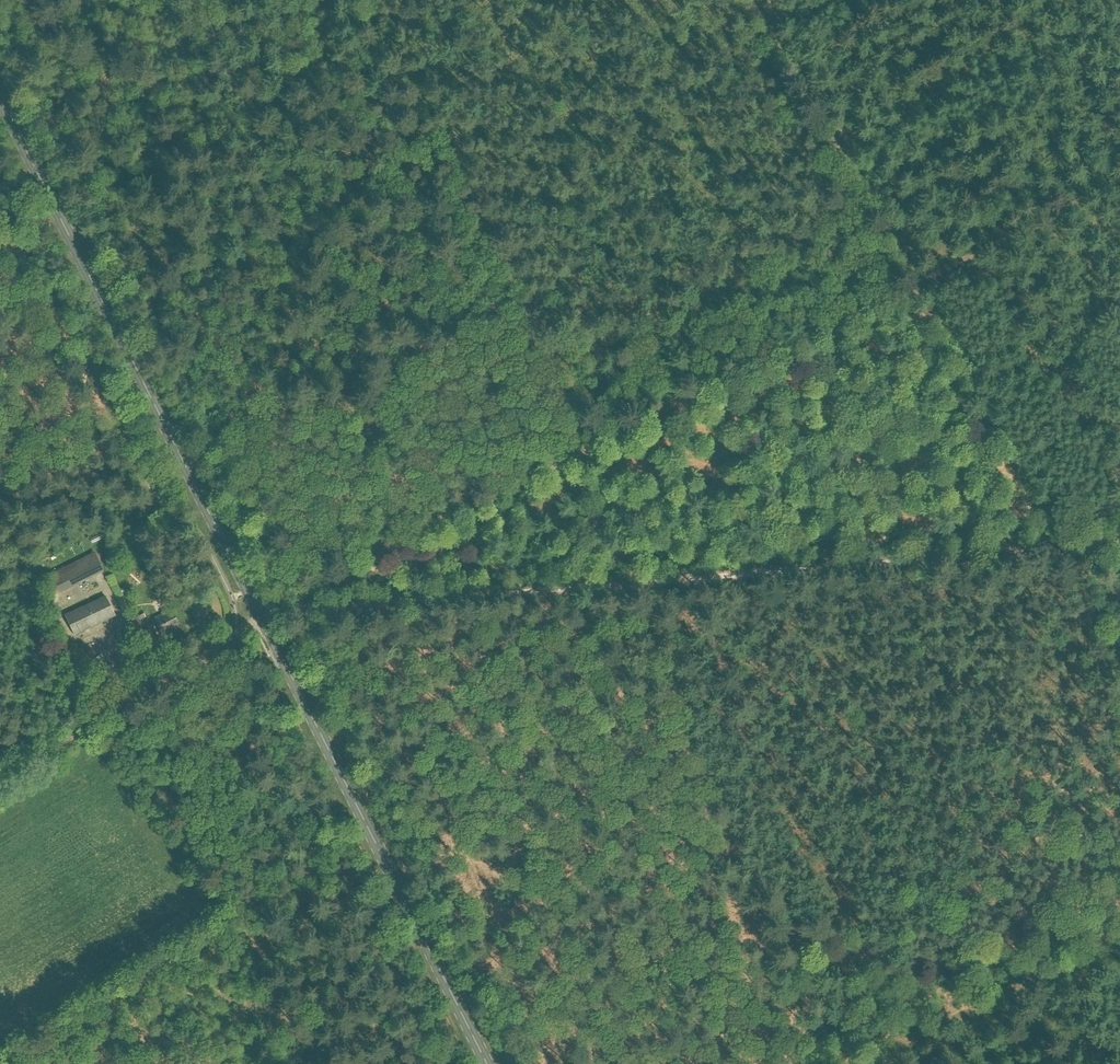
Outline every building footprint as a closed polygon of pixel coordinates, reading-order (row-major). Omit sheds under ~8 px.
[(94,551),(50,575),(60,594),(104,571),(94,551)] [(66,615),(70,624),(76,636),(116,616),(106,595),(66,615)] [(182,626),(173,608),(153,618),(163,636),(182,626)] [(142,620),(147,618),(143,609),(129,616),(138,635),(147,630),(142,620)]
